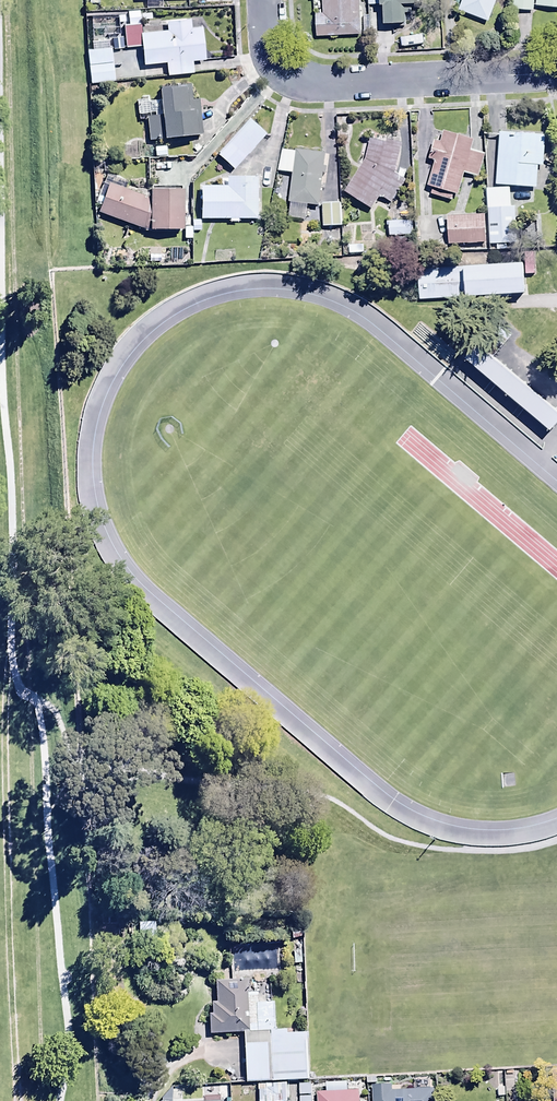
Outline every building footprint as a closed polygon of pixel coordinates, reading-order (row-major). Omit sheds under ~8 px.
[(317,35),(360,32),(358,0),(321,0),(322,12),(316,12),(317,35)] [(367,3),(383,3),(384,20),(402,20),(402,0),(367,0),(367,3)] [(490,0),(463,0),(485,10),(490,0)] [(165,29),(139,31),(142,64),(165,62),(166,75),(193,73),(192,59),(204,58),(201,24),(189,25),(189,17),(164,19),(165,29)] [(114,81),(111,46),(86,48),(90,84),(114,81)] [(191,84),(158,87),(163,136),(201,133),(199,98),(192,99),(191,84)] [(262,122),(247,108),(216,143),(232,157),(262,122)] [(160,139),(158,114),(145,115),(147,140),(160,139)] [(473,138),(443,129),(439,141),(433,139),(427,158),(433,160),(426,185),(432,187),(430,194),(451,201),(453,193),(457,194),(464,173),(477,177),(484,152),(471,148),(473,138)] [(545,135),(499,131),(495,184),(536,187),(537,165),(543,165),(545,135)] [(364,160),(344,191),(372,208),(378,195),(394,202),(403,182),(398,180),(400,174),(396,172),(402,142),(393,140),(392,142),(369,137),(364,160)] [(324,152),(296,148),(295,152),(281,149),(277,170),(291,172),(288,201),(290,202),(288,217),(305,219),(307,204),(318,205),(324,152)] [(200,174),(201,208),(258,206),(257,163),(225,164),(226,173),(200,174)] [(96,212),(147,229),(182,227),(182,187),(148,188),(148,197),(107,182),(96,212)] [(509,187),(486,188),(489,243),(517,242),(515,205),(510,205),(509,187)] [(341,189),(322,190),(322,214),(341,214),(341,189)] [(388,202),(388,223),(413,223),(413,202),(388,202)] [(448,204),(448,232),(485,232),(485,204),(448,204)] [(528,263),(463,266),(463,275),(423,277),(425,305),(529,300),(528,263)] [(465,355),(552,429),(556,424),(556,409),(477,341),(465,355)] [(268,1028),(273,1028),(272,1001),(256,1001),(255,995),(245,995),(244,978),(214,979),(214,1001),(210,1001),(211,1013),(207,1013),(208,1033),(242,1032),(268,1032),(268,1028)] [(268,1032),(242,1032),(244,1081),(308,1079),(306,1031),(285,1032),(285,1028),(273,1028),(268,1028),(268,1032)] [(256,1083),(257,1100),(286,1100),(286,1083),(256,1083)] [(299,1084),(300,1100),(311,1100),(310,1083),(299,1084)] [(371,1085),(372,1100),(434,1100),(434,1087),(392,1089),(391,1084),(371,1085)] [(359,1091),(317,1092),(317,1100),(360,1100),(359,1091)]
